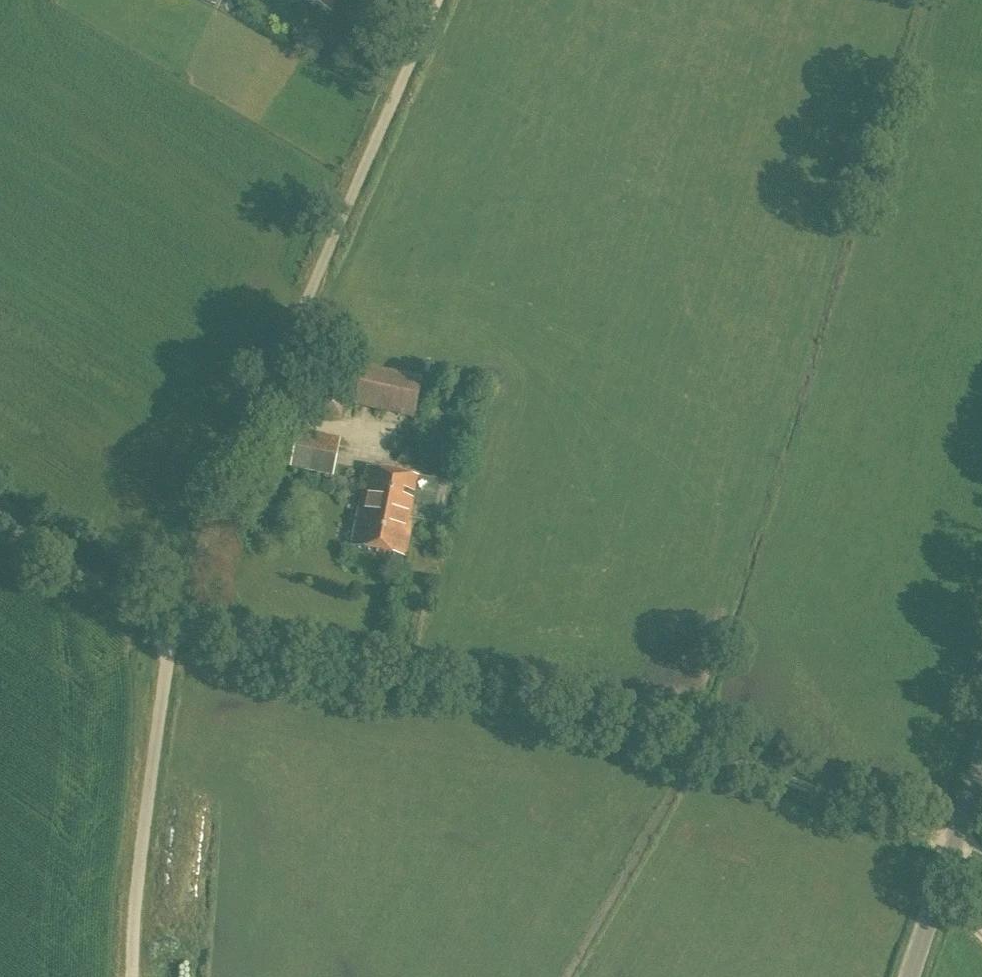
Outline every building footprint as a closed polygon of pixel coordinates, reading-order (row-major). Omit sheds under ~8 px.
[(306,2),(330,13),(335,0),(307,0),(306,2)] [(413,416),(421,381),(362,368),(355,404),(413,416)] [(332,475),(340,440),(297,431),(289,466),(332,475)] [(418,478),(366,468),(351,546),(405,556),(412,520),(440,525),(448,483),(418,477),(418,478)]
